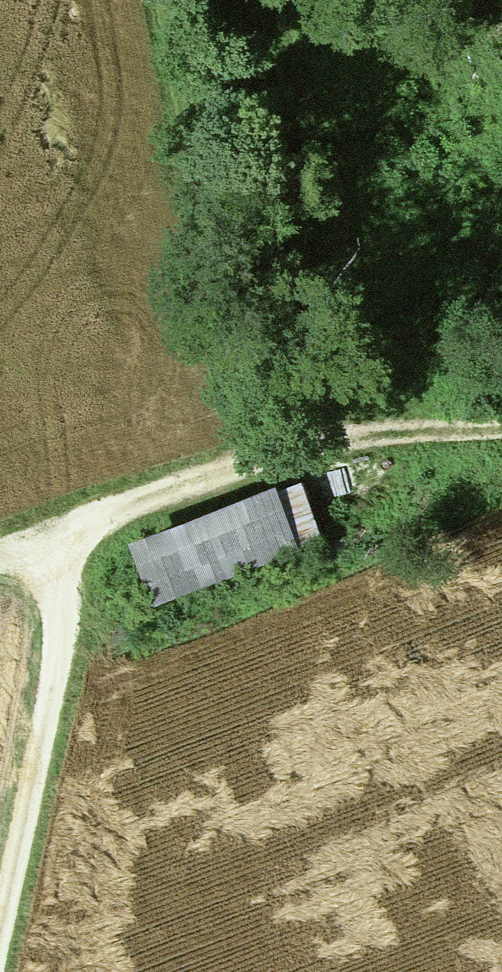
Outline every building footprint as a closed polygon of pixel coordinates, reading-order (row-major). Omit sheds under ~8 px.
[(128,528),(150,591),(325,531),(303,468),(128,528)]
